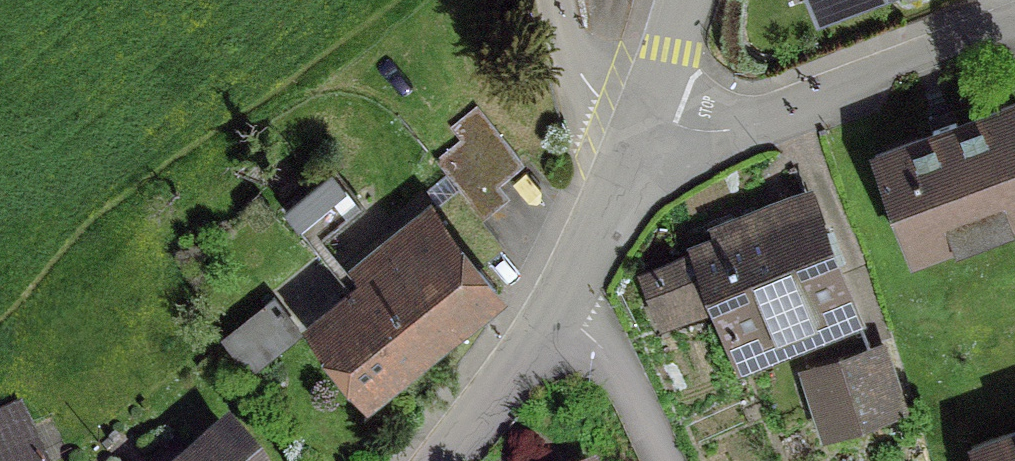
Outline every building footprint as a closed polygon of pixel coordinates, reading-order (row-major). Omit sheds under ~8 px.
[(793,28),(819,18),(818,14),(856,0),(782,0),(793,28)] [(871,156),(906,251),(1014,211),(1014,113),(1012,104),(953,126),(951,121),(928,129),(930,134),(871,156)] [(327,171),(280,208),(308,244),(356,206),(327,171)] [(362,287),(311,329),(364,395),(492,291),(466,260),(493,238),(453,189),(426,211),(434,221),(371,272),(368,269),(356,279),(362,287)] [(662,313),(707,295),(734,362),(852,315),(808,204),(765,221),(760,209),(713,228),(718,238),(689,250),(693,258),(647,276),(662,313)] [(268,299),(220,339),(244,370),(293,331),(268,299)] [(890,409),(870,349),(801,372),(821,432),(890,409)] [(10,408),(0,412),(0,460),(38,460),(10,408)] [(966,448),(970,460),(1014,460),(1014,431),(966,448)] [(228,438),(201,460),(245,460),(228,438)] [(122,458),(125,460),(138,460),(129,451),(122,458)]
